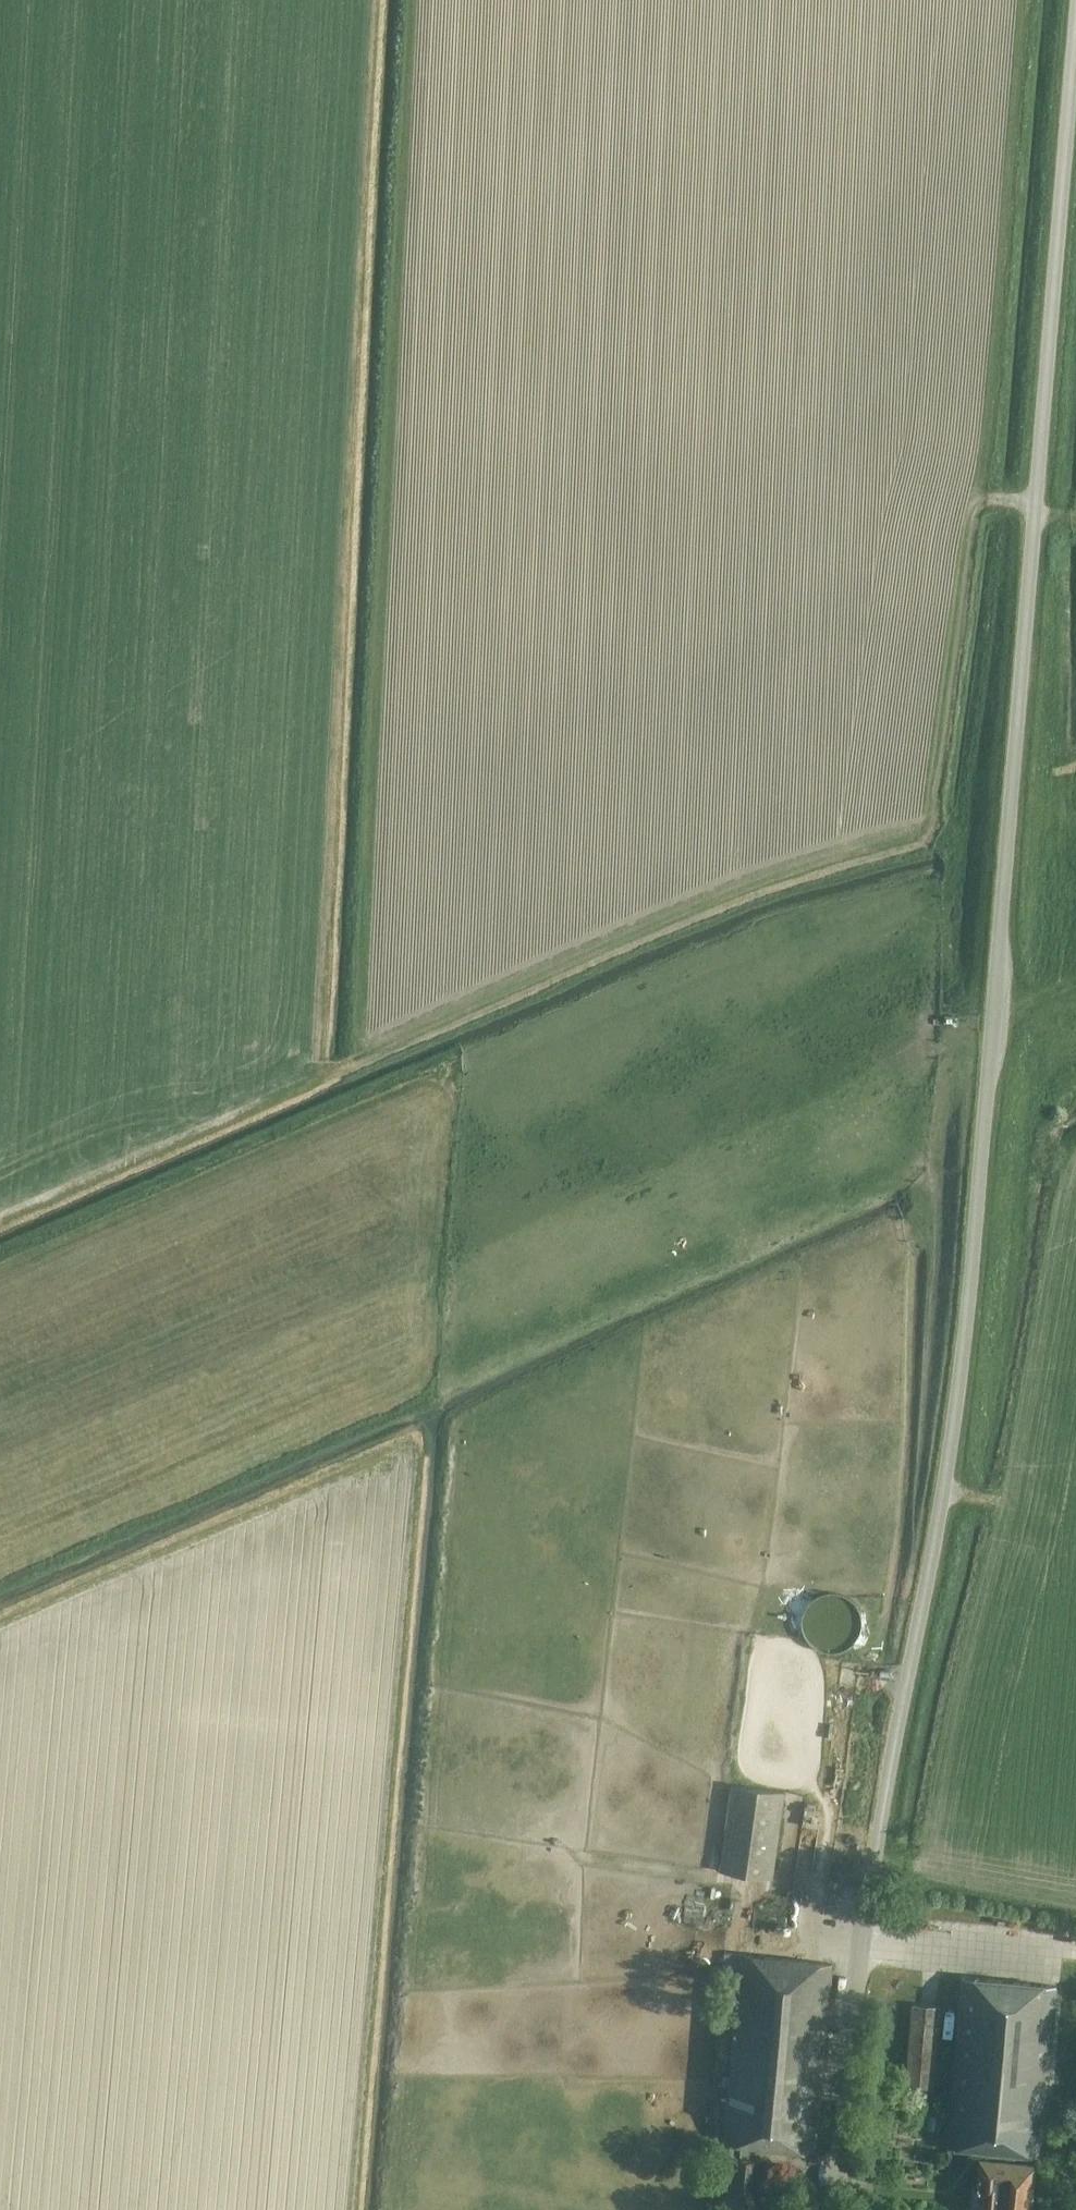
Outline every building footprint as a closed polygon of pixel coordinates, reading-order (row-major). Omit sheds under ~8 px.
[(832,1586),(800,1617),(831,1649),(863,1618),(832,1586)] [(731,1785),(719,1871),(772,1879),(785,1792),(731,1785)] [(732,2154),(726,2204),(755,2207),(761,2157),(747,2156),(748,2145),(814,2152),(831,1962),(724,1952),(722,1965),(739,1967),(723,2143),(741,2145),(740,2155),(732,2154)] [(1040,2155),(1055,1985),(961,1976),(946,2146),(1040,2155)] [(933,2086),(940,2005),(912,2003),(905,2084),(933,2086)] [(1030,2164),(981,2159),(978,2187),(983,2188),(981,2209),(1026,2209),(1030,2164)]
